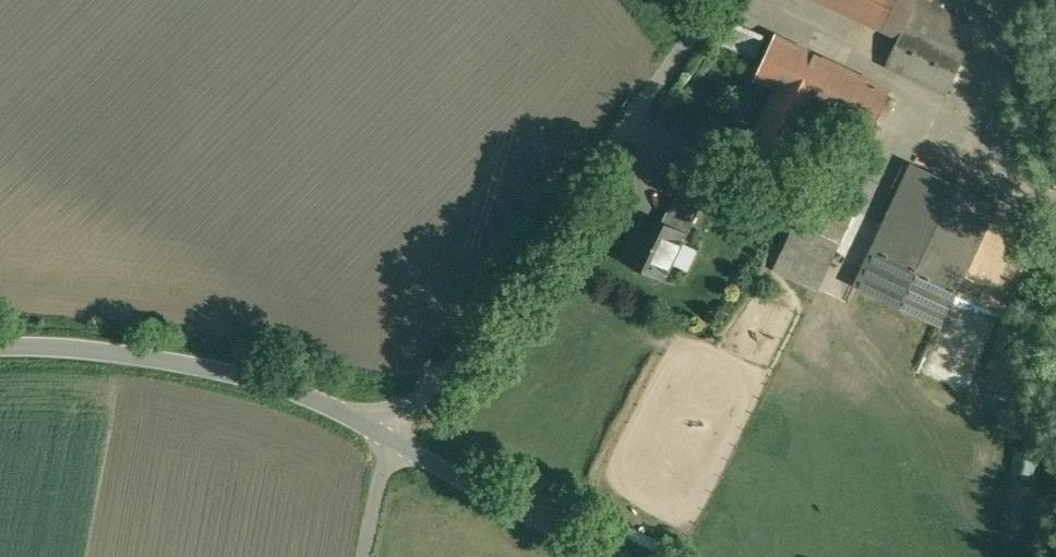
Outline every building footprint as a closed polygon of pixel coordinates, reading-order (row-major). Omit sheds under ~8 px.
[(807,16),(906,50),(923,0),(813,0),(807,16)] [(748,31),(745,51),(761,53),(763,33),(748,31)] [(969,76),(906,50),(888,93),(951,119),(969,76)] [(899,116),(779,59),(761,99),(880,156),(899,116)] [(747,182),(783,199),(815,132),(780,115),(747,182)] [(1003,223),(918,189),(872,301),(957,335),(1003,223)] [(776,235),(844,268),(861,235),(792,202),(776,235)] [(668,219),(638,283),(680,303),(710,239),(668,219)]
